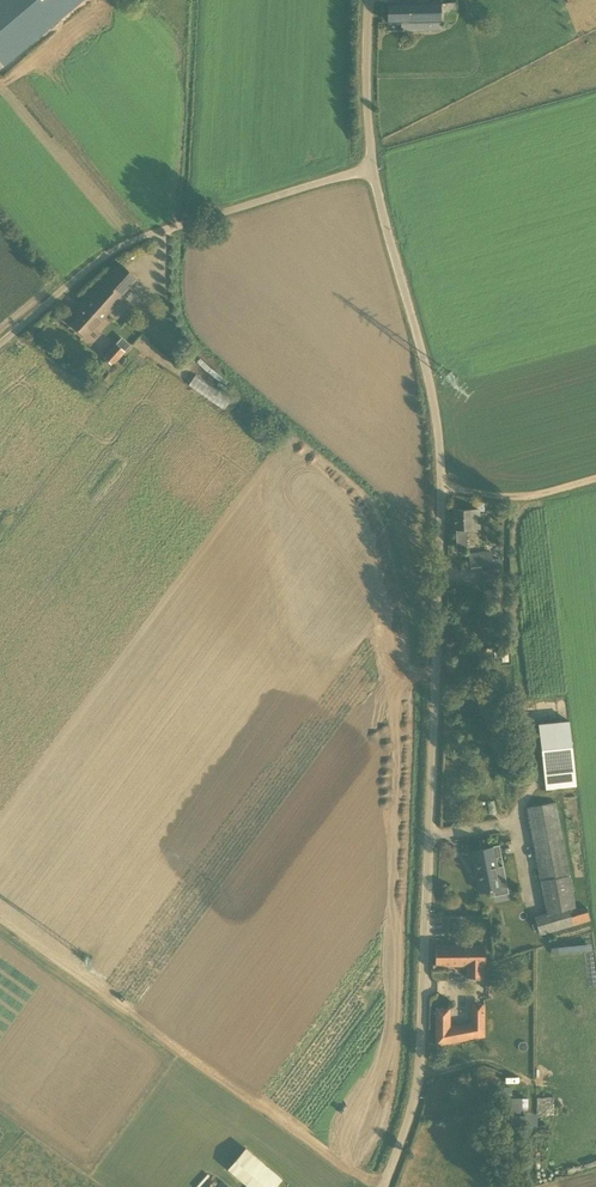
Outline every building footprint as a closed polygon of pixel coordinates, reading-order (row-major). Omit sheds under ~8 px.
[(78,0),(0,0),(0,66),(78,0)] [(454,21),(453,5),(440,4),(440,3),(388,2),(388,23),(402,23),(402,30),(440,30),(440,21),(454,21)] [(86,337),(122,298),(121,297),(137,278),(118,261),(81,303),(84,306),(70,322),(86,337)] [(113,366),(126,352),(117,344),(104,358),(113,366)] [(457,549),(466,548),(466,529),(480,529),(479,509),(472,509),(454,510),(455,529),(457,529),(457,549)] [(494,569),(493,559),(470,562),(471,571),(494,569)] [(484,603),(498,602),(498,588),(483,588),(484,603)] [(490,618),(488,618),(488,626),(496,626),(496,618),(490,618)] [(539,724),(546,789),(578,786),(570,720),(539,724)] [(570,911),(569,909),(576,907),(556,802),(539,805),(528,807),(548,915),(534,918),(540,934),(591,920),(587,906),(570,911)] [(480,892),(501,888),(493,847),(472,851),(480,892)] [(483,978),(483,965),(485,965),(485,946),(434,947),(434,966),(468,966),(468,978),(483,978)] [(435,1008),(435,1045),(485,1036),(485,1004),(471,1004),(471,1023),(450,1026),(450,1007),(435,1008)] [(529,1109),(528,1096),(510,1098),(511,1111),(529,1109)]
